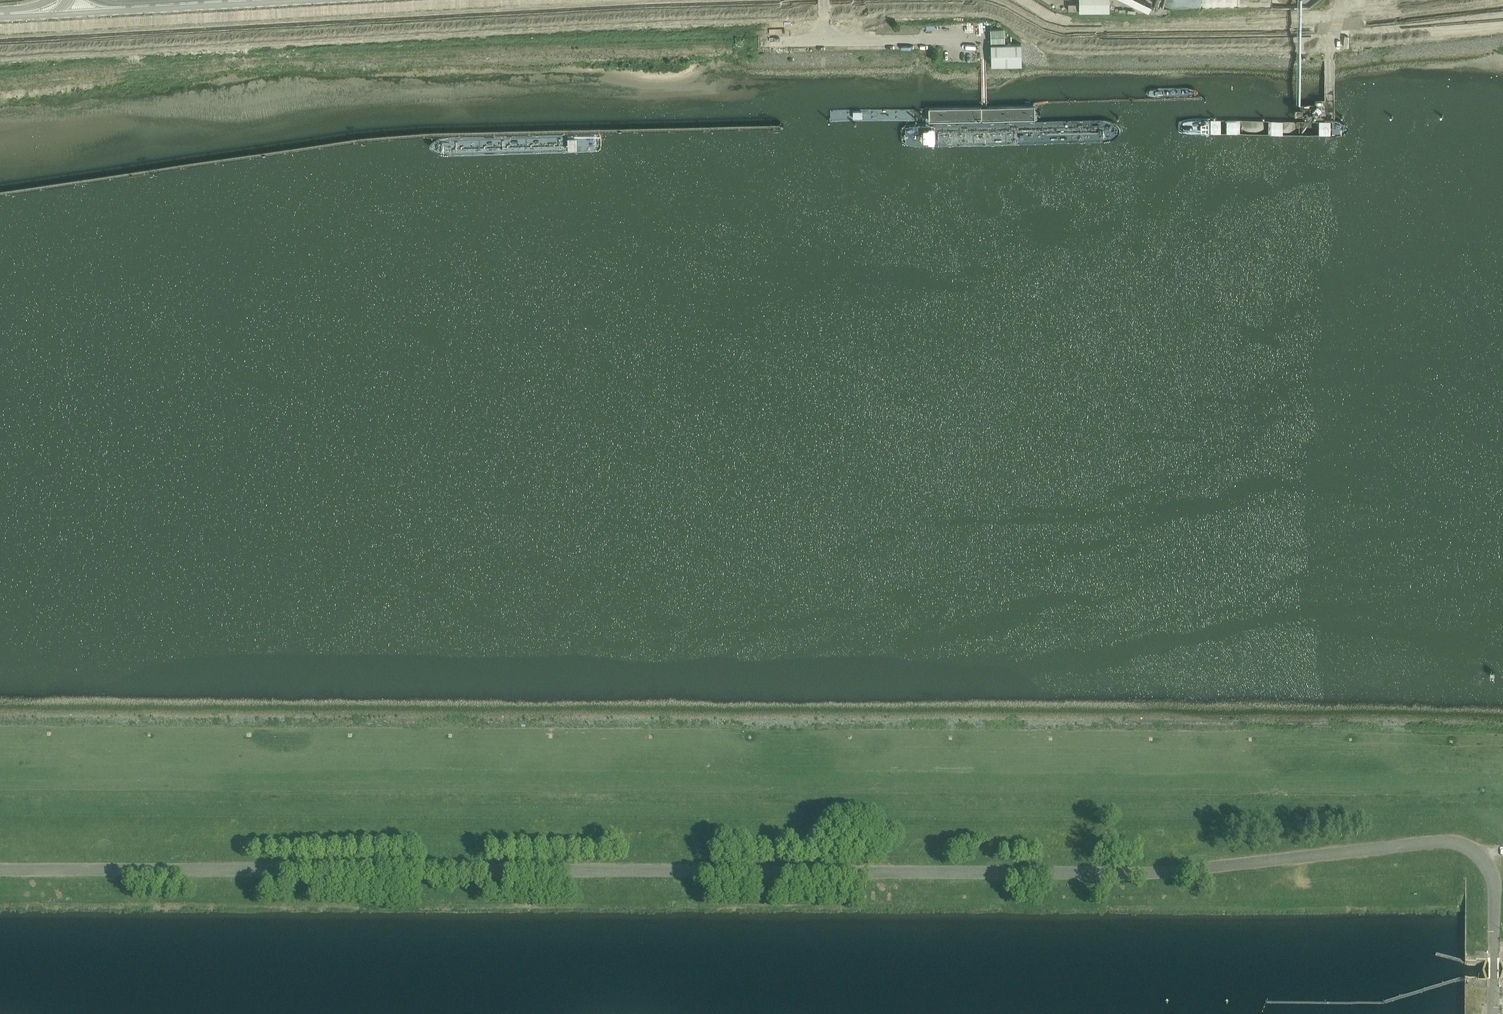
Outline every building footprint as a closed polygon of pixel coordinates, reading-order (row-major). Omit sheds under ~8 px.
[(1079,9),(1109,9),(1109,0),(1079,0),(1079,9)] [(1022,64),(1021,47),(1021,44),(991,45),(991,65),(1022,64)] [(982,106),(929,107),(930,121),(1036,119),(1036,105),(987,106),(982,106)]
